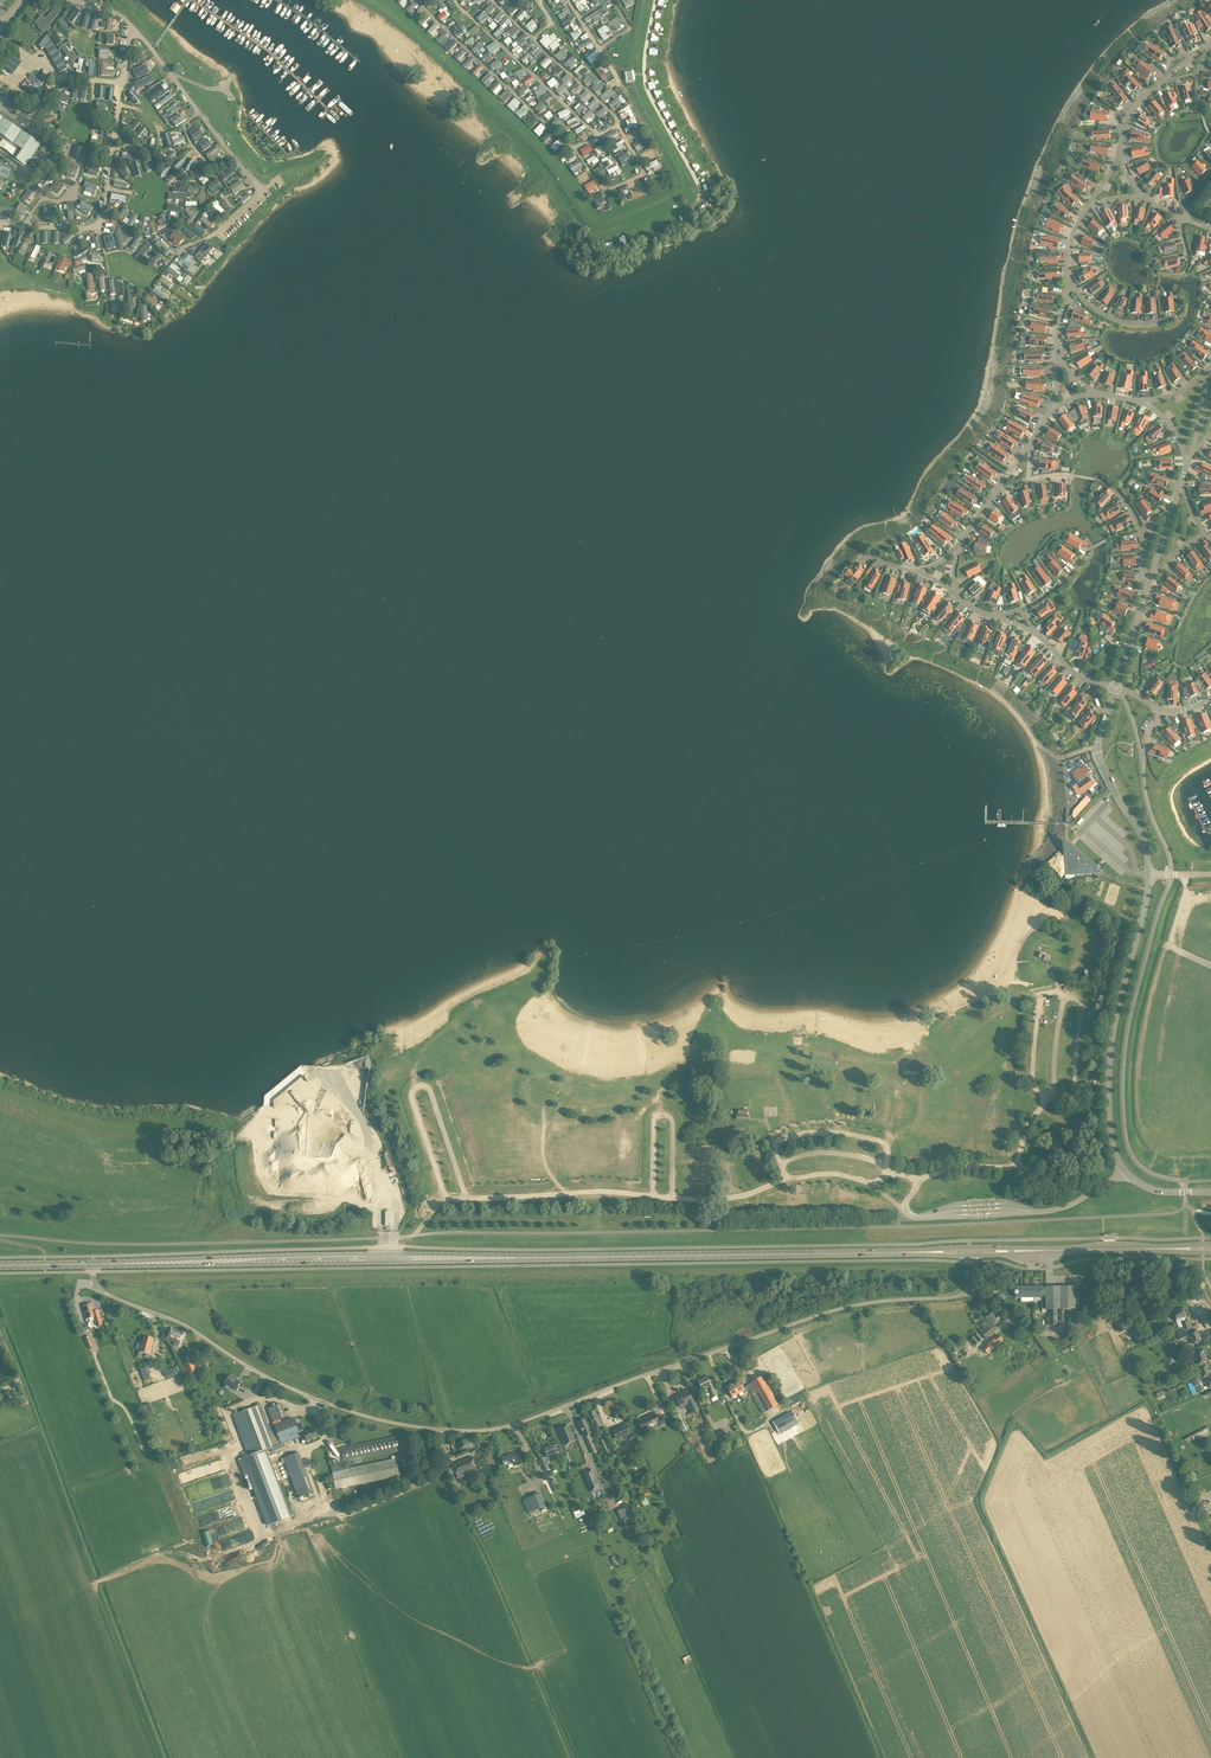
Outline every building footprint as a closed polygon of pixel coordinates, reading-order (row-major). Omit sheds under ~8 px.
[(411,0),(404,10),(410,15),(413,12),(411,11),(413,8),(418,12),(421,8),(411,0)] [(438,10),(440,13),(447,8),(441,0),(439,0),(436,2),(440,8),(438,10)] [(573,2),(577,11),(587,6),(584,0),(578,0),(573,2)] [(524,6),(529,11),(533,7),(528,2),(524,6)] [(474,3),(467,10),(472,15),(479,7),(474,3)] [(490,3),(484,9),(488,14),(495,8),(490,3)] [(506,10),(510,15),(517,8),(512,4),(506,10)] [(604,22),(607,20),(604,14),(608,11),(605,5),(597,10),(604,22)] [(562,12),(557,15),(558,18),(570,13),(567,6),(561,9),(562,12)] [(44,32),(46,30),(48,32),(51,28),(49,26),(61,11),(56,7),(46,19),(42,16),(36,23),(40,27),(39,29),(44,32)] [(65,17),(73,23),(79,13),(72,8),(65,17)] [(451,14),(454,20),(463,14),(460,9),(451,14)] [(82,26),(87,28),(91,11),(87,10),(82,26)] [(439,21),(449,16),(446,10),(437,15),(439,21)] [(497,22),(504,14),(499,10),(492,19),(497,22)] [(523,17),(526,19),(529,16),(523,10),(516,17),(519,21),(523,17)] [(599,20),(601,24),(604,23),(597,11),(583,18),(585,22),(592,18),(594,23),(599,20)] [(418,23),(424,28),(427,25),(424,22),(430,16),(426,13),(418,23)] [(1207,19),(1206,20),(1202,14),(1196,18),(1201,24),(1200,25),(1205,33),(1210,30),(1210,32),(1210,25),(1207,19)] [(506,16),(498,24),(500,26),(503,22),(506,25),(510,21),(506,16)] [(620,16),(605,21),(607,26),(612,24),(614,30),(620,28),(619,24),(622,23),(620,16)] [(530,33),(537,26),(531,19),(524,26),(530,33)] [(488,25),(492,29),(496,25),(492,21),(488,25)] [(433,35),(438,25),(432,22),(427,33),(433,35)] [(60,27),(68,33),(71,29),(63,23),(60,27)] [(467,32),(471,36),(479,28),(475,24),(467,32)] [(506,31),(514,39),(516,37),(513,34),(518,29),(513,24),(506,31)] [(1190,26),(1188,24),(1182,27),(1185,34),(1184,34),(1188,43),(1194,40),(1195,43),(1198,41),(1197,38),(1195,35),(1198,34),(1193,24),(1190,26)] [(596,30),(602,40),(608,37),(607,35),(610,34),(605,25),(596,30)] [(463,26),(453,31),(456,38),(465,33),(466,35),(467,35),(463,26)] [(499,26),(492,34),(496,38),(503,30),(499,26)] [(1178,48),(1181,46),(1176,34),(1175,34),(1172,28),(1166,31),(1169,38),(1168,39),(1172,48),(1177,45),(1178,48)] [(572,39),(579,35),(577,29),(569,33),(572,39)] [(448,39),(445,37),(448,34),(444,30),(435,39),(442,45),(448,39)] [(51,35),(57,47),(62,44),(55,32),(51,35)] [(517,42),(522,38),(524,40),(528,37),(523,32),(514,40),(517,42)] [(546,33),(538,41),(545,48),(547,45),(552,50),(558,44),(557,43),(559,40),(552,33),(548,36),(546,33)] [(106,44),(106,46),(114,47),(115,35),(107,34),(106,41),(106,44)] [(60,73),(67,69),(57,51),(51,40),(49,37),(48,35),(39,45),(41,49),(45,47),(60,73)] [(470,36),(463,41),(467,46),(474,41),(470,36)] [(506,46),(511,42),(507,37),(502,41),(506,46)] [(452,48),(457,43),(453,39),(444,47),(450,54),(454,50),(452,48)] [(471,47),(472,52),(477,50),(477,51),(483,48),(480,39),(475,41),(476,45),(471,47)] [(487,51),(497,50),(495,42),(486,44),(487,51)] [(517,44),(511,50),(515,55),(522,50),(517,44)] [(1164,56),(1166,53),(1155,46),(1154,47),(1148,44),(1145,50),(1151,54),(1151,55),(1159,60),(1162,55),(1164,56)] [(62,49),(71,62),(78,58),(74,52),(71,55),(65,46),(62,49)] [(535,47),(529,51),(532,56),(538,52),(535,47)] [(563,53),(567,50),(564,47),(554,56),(558,61),(565,55),(563,53)] [(585,57),(595,49),(594,47),(583,54),(585,57)] [(519,59),(522,62),(528,58),(529,60),(531,58),(525,49),(521,51),(524,55),(519,59)] [(595,50),(585,57),(589,63),(599,56),(595,50)] [(488,51),(481,56),(486,63),(493,57),(488,51)] [(465,68),(474,59),(470,56),(462,65),(465,68)] [(543,69),(551,61),(546,56),(538,63),(543,69)] [(568,66),(570,68),(575,63),(570,57),(562,64),(565,68),(568,66)] [(492,71),(500,65),(495,59),(488,65),(492,71)] [(1154,75),(1156,72),(1142,61),(1136,68),(1148,78),(1152,73),(1154,75)] [(145,64),(133,71),(137,79),(149,73),(145,64)] [(477,71),(481,67),(478,64),(471,71),(477,77),(480,74),(477,71)] [(579,77),(586,70),(580,64),(573,71),(579,77)] [(101,76),(114,76),(114,71),(107,71),(107,65),(101,65),(101,76)] [(555,77),(562,70),(556,65),(550,72),(555,77)] [(522,68),(514,72),(519,81),(524,78),(521,73),(525,72),(522,68)] [(43,80),(45,78),(33,69),(31,71),(43,80)] [(503,79),(508,75),(505,70),(499,74),(503,79)] [(582,81),(587,85),(595,77),(590,72),(582,81)] [(1132,78),(1128,73),(1127,73),(1126,72),(1121,76),(1127,84),(1123,88),(1128,95),(1132,91),(1133,92),(1138,88),(1139,90),(1142,87),(1133,77),(1132,78)] [(480,80),(487,86),(493,79),(487,73),(480,80)] [(567,88),(572,83),(569,81),(571,78),(566,73),(559,80),(567,88)] [(524,84),(533,79),(530,75),(522,80),(524,84)] [(152,76),(135,84),(137,90),(154,82),(152,76)] [(545,83),(549,88),(552,85),(554,88),(558,85),(551,77),(545,83)] [(598,96),(601,93),(599,91),(604,85),(597,77),(592,82),(594,84),(590,88),(598,96)] [(495,94),(501,88),(498,85),(500,83),(497,80),(489,89),(495,94)] [(577,82),(567,88),(569,91),(579,85),(577,82)] [(538,89),(533,91),(536,97),(545,91),(541,84),(537,87),(538,89)] [(560,84),(554,91),(559,96),(562,93),(565,96),(569,92),(560,84)] [(1126,103),(1128,101),(1121,90),(1120,91),(1114,84),(1109,88),(1110,90),(1115,96),(1114,97),(1119,105),(1124,101),(1126,103)] [(519,96),(529,92),(526,85),(516,90),(519,96)] [(148,95),(151,100),(164,91),(161,86),(148,95)] [(1183,101),(1192,99),(1190,87),(1181,89),(1183,101)] [(17,95),(18,96),(18,97),(25,99),(28,91),(19,88),(17,95)] [(603,103),(611,97),(612,99),(616,96),(610,88),(598,96),(603,103)] [(505,89),(498,97),(503,102),(511,95),(505,89)] [(577,97),(583,102),(590,95),(585,90),(577,97)] [(140,102),(131,91),(127,95),(136,105),(140,102)] [(542,101),(551,98),(549,91),(539,95),(542,101)] [(1169,107),(1177,103),(1172,92),(1163,96),(1169,107)] [(158,103),(161,107),(174,98),(171,94),(158,103)] [(524,99),(531,106),(536,102),(529,95),(524,99)] [(512,110),(519,102),(513,97),(506,105),(512,110)] [(586,106),(590,111),(599,102),(594,97),(586,106)] [(611,110),(621,103),(617,97),(607,103),(611,110)] [(540,101),(533,107),(538,113),(545,106),(540,101)] [(556,105),(558,104),(556,101),(548,104),(550,108),(549,109),(550,112),(554,110),(555,112),(558,110),(556,105)] [(1155,101),(1148,107),(1160,121),(1164,118),(1161,115),(1164,112),(1155,101)] [(578,102),(573,108),(578,112),(583,106),(578,102)] [(165,112),(169,117),(182,108),(178,103),(165,112)] [(520,118),(529,109),(524,104),(515,113),(520,118)] [(605,115),(604,115),(607,111),(602,106),(594,114),(601,120),(605,115)] [(627,127),(636,124),(629,106),(617,110),(621,120),(624,119),(627,127)] [(1109,113),(1100,111),(1101,108),(1093,106),(1092,110),(1090,119),(1105,122),(1106,116),(1109,116),(1109,113)] [(559,119),(568,114),(565,109),(556,113),(559,119)] [(548,110),(542,116),(545,119),(551,113),(548,110)] [(587,123),(594,115),(588,110),(581,117),(587,123)] [(1142,114),(1137,122),(1149,129),(1151,125),(1147,123),(1150,119),(1142,114)] [(530,128),(537,121),(530,115),(524,122),(530,128)] [(170,124),(173,129),(185,120),(183,116),(170,124)] [(40,144),(12,125),(0,117),(0,134),(22,150),(16,159),(25,165),(26,164),(40,144)] [(557,117),(550,123),(553,127),(560,121),(557,117)] [(574,117),(566,121),(569,127),(577,123),(574,117)] [(128,129),(132,133),(140,123),(136,120),(128,129)] [(538,136),(545,128),(539,123),(533,131),(538,136)] [(574,130),(576,134),(586,128),(583,124),(574,130)] [(197,126),(190,131),(195,138),(202,133),(197,126)] [(142,127),(134,136),(138,139),(145,130),(142,127)] [(564,135),(569,131),(566,127),(561,131),(564,135)] [(1092,138),(1100,138),(1100,139),(1110,138),(1109,132),(1112,132),(1111,128),(1098,129),(1098,128),(1091,128),(1091,131),(1089,131),(1090,138),(1092,138)] [(614,129),(604,135),(608,142),(618,136),(614,129)] [(550,146),(557,138),(548,130),(541,137),(550,146)] [(1132,131),(1130,140),(1150,143),(1150,139),(1145,138),(1146,133),(1132,131)] [(124,133),(121,137),(132,145),(135,141),(124,133)] [(186,140),(184,135),(180,137),(179,134),(172,136),(174,144),(186,140)] [(97,140),(91,139),(90,144),(102,146),(103,136),(98,135),(97,140)] [(207,136),(199,142),(204,150),(212,144),(207,136)] [(616,142),(610,146),(614,152),(622,147),(620,144),(623,142),(621,138),(616,142)] [(549,147),(554,152),(561,144),(556,139),(549,147)] [(9,143),(2,140),(0,145),(0,147),(10,151),(11,148),(7,147),(9,143)] [(641,140),(632,143),(634,150),(640,148),(638,144),(642,143),(641,140)] [(1108,149),(1111,150),(1111,146),(1098,144),(1098,143),(1092,142),(1092,145),(1091,145),(1090,152),(1098,153),(1098,154),(1108,155),(1108,149)] [(72,158),(81,160),(83,146),(75,144),(72,158)] [(138,144),(135,148),(146,156),(149,152),(138,144)] [(578,149),(582,156),(591,150),(588,144),(578,149)] [(216,145),(205,153),(212,162),(216,158),(213,154),(219,150),(216,145)] [(596,157),(601,155),(597,147),(593,149),(596,157)] [(1133,158),(1149,155),(1149,151),(1144,152),(1143,147),(1131,149),(1133,158)] [(643,156),(643,159),(655,156),(652,149),(640,153),(641,157),(643,156)] [(563,157),(568,164),(576,157),(571,151),(563,157)] [(172,152),(165,160),(168,163),(176,155),(172,152)] [(63,166),(51,156),(44,165),(57,174),(63,166)] [(604,167),(607,166),(604,160),(609,158),(608,156),(600,159),(604,167)] [(183,158),(175,167),(177,170),(186,161),(183,158)] [(143,160),(147,172),(151,170),(147,159),(143,160)] [(191,159),(186,170),(190,171),(195,161),(191,159)] [(645,170),(652,167),(654,170),(660,167),(656,159),(643,166),(645,170)] [(1102,168),(1103,165),(1091,160),(1090,162),(1084,159),(1082,166),(1089,169),(1089,170),(1098,173),(1100,167),(1102,168)] [(578,160),(568,167),(573,174),(583,168),(578,160)] [(1140,175),(1150,169),(1146,161),(1135,167),(1140,175)] [(1200,176),(1207,169),(1198,161),(1192,168),(1200,176)] [(131,164),(135,176),(140,175),(136,162),(131,164)] [(196,168),(193,172),(199,177),(208,167),(204,163),(199,170),(196,168)] [(88,174),(98,176),(100,167),(88,164),(87,169),(89,169),(88,174)] [(75,177),(79,168),(70,165),(66,176),(70,178),(71,175),(75,177)] [(159,173),(162,175),(169,167),(166,165),(159,173)] [(594,175),(597,173),(598,176),(605,173),(602,165),(592,170),(594,175)] [(606,170),(608,174),(611,172),(613,175),(621,172),(618,165),(606,170)] [(221,167),(217,170),(224,180),(235,171),(232,167),(225,172),(221,167)] [(126,179),(129,176),(120,168),(117,171),(126,179)] [(587,169),(576,175),(579,181),(590,175),(587,169)] [(1152,188),(1161,177),(1154,171),(1145,182),(1152,188)] [(43,186),(49,179),(43,172),(41,174),(34,182),(38,185),(39,183),(43,186)] [(167,180),(170,184),(178,176),(174,172),(167,180)] [(1086,190),(1089,187),(1079,178),(1078,179),(1073,174),(1068,180),(1074,185),(1073,186),(1081,192),(1085,188),(1086,190)] [(240,179),(229,187),(235,194),(245,186),(240,179)] [(58,193),(64,185),(57,180),(49,190),(53,193),(55,190),(58,193)] [(217,180),(209,188),(215,194),(223,187),(217,180)] [(586,192),(596,187),(593,180),(583,185),(586,192)] [(630,191),(641,187),(638,180),(627,184),(630,191)] [(1185,194),(1193,191),(1189,180),(1181,183),(1185,194)] [(84,187),(86,188),(85,191),(92,194),(95,195),(96,191),(98,186),(86,182),(84,187)] [(180,185),(180,188),(173,188),(173,192),(185,193),(185,183),(180,183),(180,185)] [(1173,197),(1174,185),(1164,184),(1164,196),(1173,197)] [(23,199),(24,198),(26,200),(31,193),(32,194),(36,189),(31,185),(21,198),(23,199)] [(620,194),(627,192),(625,186),(618,187),(620,194)] [(1076,202),(1077,203),(1080,201),(1071,193),(1073,191),(1068,187),(1066,189),(1060,196),(1072,206),(1076,202)] [(599,207),(598,203),(604,201),(600,192),(590,196),(595,208),(599,207)] [(127,197),(112,194),(110,200),(125,203),(127,197)] [(169,194),(169,198),(176,199),(179,200),(178,205),(180,205),(182,205),(183,205),(184,201),(184,196),(177,195),(169,194)] [(248,194),(240,200),(242,204),(250,198),(248,194)] [(218,200),(226,209),(230,207),(222,197),(218,200)] [(80,210),(88,215),(93,208),(83,200),(80,204),(83,206),(80,210)] [(28,207),(24,205),(20,202),(15,209),(13,213),(18,216),(19,213),(23,215),(26,210),(28,207)] [(1069,216),(1071,213),(1063,207),(1062,208),(1057,204),(1052,209),(1058,214),(1057,214),(1063,219),(1067,214),(1069,216)] [(11,208),(0,206),(0,216),(9,218),(11,208)] [(56,206),(51,206),(51,208),(47,208),(47,218),(51,218),(56,219),(56,206)] [(209,210),(219,219),(223,216),(213,206),(209,210)] [(1123,219),(1128,219),(1127,207),(1118,207),(1119,224),(1123,224),(1123,219)] [(1145,212),(1145,209),(1136,207),(1133,224),(1136,225),(1137,220),(1143,221),(1144,215),(1145,212)] [(124,208),(116,218),(119,220),(128,211),(124,208)] [(188,208),(185,211),(192,220),(195,217),(188,208)] [(1107,226),(1115,222),(1109,210),(1101,214),(1107,226)] [(1162,218),(1154,213),(1145,227),(1148,229),(1151,225),(1155,228),(1162,218)] [(126,224),(131,228),(138,217),(133,214),(126,224)] [(160,216),(164,228),(168,226),(163,214),(160,216)] [(203,216),(201,220),(212,228),(214,224),(203,216)] [(1064,229),(1065,225),(1056,222),(1055,223),(1049,220),(1046,227),(1053,229),(1052,231),(1059,233),(1061,228),(1064,229)] [(1097,235),(1103,229),(1094,220),(1088,227),(1097,235)] [(153,222),(148,224),(152,235),(158,233),(153,222)] [(1163,240),(1174,231),(1168,224),(1153,236),(1156,239),(1160,236),(1163,240)] [(193,230),(203,236),(205,233),(196,226),(193,230)] [(193,240),(196,237),(186,229),(183,232),(193,240)] [(120,247),(125,245),(121,231),(115,232),(120,247)] [(178,246),(184,239),(175,232),(170,238),(178,246)] [(62,241),(64,244),(74,236),(71,233),(62,241)] [(112,234),(103,236),(106,248),(115,246),(112,234)] [(1059,243),(1061,244),(1062,240),(1050,237),(1050,236),(1046,235),(1046,237),(1042,237),(1041,244),(1039,243),(1038,247),(1045,248),(1046,245),(1048,245),(1048,247),(1057,249),(1059,243)] [(139,236),(130,247),(134,250),(140,244),(141,245),(144,242),(143,241),(144,239),(139,236)] [(1092,249),(1096,241),(1085,236),(1081,244),(1092,249)] [(1207,239),(1198,237),(1194,256),(1198,257),(1199,252),(1204,253),(1207,239)] [(72,246),(75,250),(86,242),(84,238),(72,246)] [(20,250),(24,252),(29,241),(25,239),(20,250)] [(160,241),(156,244),(166,255),(170,251),(160,241)] [(207,243),(196,256),(199,259),(205,253),(205,254),(211,247),(207,243)] [(1165,254),(1176,252),(1174,243),(1158,247),(1159,250),(1163,249),(1165,254)] [(139,255),(143,258),(152,248),(148,245),(139,255)] [(31,256),(35,258),(39,248),(35,246),(31,256)] [(218,259),(222,253),(218,250),(213,257),(218,259)] [(44,263),(48,265),(52,255),(48,253),(44,263)] [(177,264),(187,272),(192,266),(188,262),(192,257),(187,253),(183,258),(182,258),(177,264)] [(207,253),(203,258),(207,262),(212,257),(207,253)] [(150,265),(155,268),(163,257),(159,254),(150,265)] [(1058,258),(1060,257),(1060,254),(1047,254),(1047,255),(1040,256),(1040,263),(1048,262),(1048,264),(1058,263),(1058,258)] [(1079,263),(1091,263),(1091,254),(1079,254),(1079,263)] [(72,261),(61,256),(56,268),(62,271),(65,265),(69,268),(72,261)] [(1203,262),(1206,266),(1209,263),(1210,265),(1210,256),(1203,262)] [(1165,268),(1179,266),(1177,257),(1163,259),(1165,268)] [(74,262),(76,266),(87,263),(85,258),(74,262)] [(210,268),(215,261),(212,258),(206,265),(210,268)] [(174,262),(171,266),(186,277),(189,274),(174,262)] [(85,266),(72,270),(74,274),(86,270),(85,266)] [(171,267),(167,272),(181,282),(184,278),(171,267)] [(1090,268),(1087,270),(1086,267),(1083,269),(1084,271),(1077,275),(1082,283),(1097,275),(1096,271),(1093,273),(1090,268)] [(1057,273),(1059,273),(1059,269),(1046,270),(1046,272),(1037,272),(1038,279),(1040,279),(1048,279),(1048,280),(1057,279),(1057,273)] [(163,277),(160,281),(169,287),(172,284),(163,277)] [(1088,287),(1094,294),(1101,289),(1095,282),(1088,287)] [(153,291),(164,300),(167,295),(156,286),(153,291)] [(136,289),(127,289),(128,304),(133,304),(132,294),(136,294),(136,289)] [(1107,305),(1114,295),(1107,289),(1100,299),(1107,305)] [(1056,298),(1057,294),(1039,292),(1037,302),(1053,304),(1054,298),(1056,298)] [(1165,312),(1174,311),(1172,292),(1168,292),(1168,297),(1163,298),(1165,312)] [(1140,314),(1142,295),(1138,294),(1138,299),(1132,299),(1131,313),(1140,314)] [(1123,311),(1127,300),(1119,296),(1114,308),(1123,311)] [(158,305),(148,297),(145,300),(155,308),(158,305)] [(1147,314),(1156,313),(1155,299),(1146,300),(1147,314)] [(1035,307),(1034,310),(1030,309),(1029,314),(1034,315),(1034,314),(1040,316),(1040,317),(1047,318),(1049,313),(1051,313),(1052,310),(1042,307),(1042,309),(1035,307)] [(1074,310),(1072,319),(1090,325),(1091,321),(1086,319),(1088,315),(1074,310)] [(1048,328),(1049,324),(1040,322),(1039,323),(1030,321),(1028,327),(1031,328),(1038,330),(1037,331),(1044,333),(1046,327),(1048,328)] [(1067,337),(1086,336),(1086,332),(1081,332),(1081,327),(1067,328),(1067,337)] [(1210,344),(1210,334),(1201,328),(1199,332),(1203,334),(1201,339),(1210,344)] [(1037,338),(1031,338),(1031,336),(1026,336),(1025,346),(1030,346),(1030,345),(1037,345),(1037,346),(1044,347),(1045,341),(1047,341),(1047,338),(1037,337),(1037,338)] [(1071,353),(1085,349),(1082,340),(1069,344),(1071,353)] [(1202,360),(1208,353),(1193,341),(1191,344),(1195,347),(1191,351),(1202,360)] [(1042,356),(1045,356),(1044,352),(1031,352),(1031,353),(1025,353),(1025,361),(1032,360),(1032,362),(1042,362),(1042,356)] [(1191,372),(1197,366),(1184,352),(1181,355),(1185,358),(1181,362),(1191,372)] [(1080,368),(1092,361),(1087,353),(1075,360),(1080,368)] [(1094,379),(1104,366),(1101,363),(1098,367),(1094,364),(1087,373),(1094,379)] [(1174,382),(1182,378),(1173,363),(1170,365),(1172,369),(1167,372),(1174,382)] [(1043,371),(1043,368),(1030,367),(1030,368),(1021,368),(1021,375),(1023,375),(1023,378),(1033,378),(1033,377),(1041,377),(1041,374),(1041,371),(1042,371),(1043,371)] [(1129,390),(1134,372),(1130,371),(1129,375),(1124,374),(1120,388),(1129,390)] [(1110,386),(1115,375),(1106,372),(1102,383),(1110,386)] [(1139,391),(1148,391),(1147,372),(1143,372),(1143,377),(1138,377),(1139,391)] [(1157,389),(1166,386),(1162,374),(1153,377),(1157,389)] [(1046,386),(1046,382),(1033,381),(1033,382),(1027,382),(1026,389),(1034,390),(1034,391),(1043,391),(1044,386),(1046,386)] [(1042,403),(1043,399),(1030,395),(1030,396),(1021,394),(1019,400),(1021,401),(1029,404),(1028,405),(1038,408),(1039,402),(1042,403)] [(1093,417),(1102,416),(1102,404),(1092,404),(1093,417)] [(1079,422),(1088,419),(1083,405),(1074,409),(1079,422)] [(1116,421),(1118,407),(1109,406),(1106,425),(1110,425),(1111,421),(1116,421)] [(1026,410),(1020,407),(1015,415),(1030,422),(1032,417),(1034,418),(1036,415),(1031,412),(1032,411),(1027,408),(1026,410)] [(1130,425),(1134,413),(1125,410),(1119,426),(1123,427),(1125,423),(1130,425)] [(1066,414),(1059,420),(1068,431),(1075,425),(1066,414)] [(1141,415),(1134,427),(1142,431),(1149,419),(1141,415)] [(1026,433),(1028,430),(1016,423),(1015,424),(1010,421),(1006,427),(1009,429),(1008,431),(1012,433),(1012,432),(1021,437),(1024,432),(1026,433)] [(1154,442),(1165,433),(1159,426),(1148,434),(1154,442)] [(1056,443),(1061,435),(1050,428),(1046,437),(1056,443)] [(1016,446),(1018,443),(1007,435),(1007,436),(1001,432),(997,438),(1003,443),(1003,444),(1011,449),(1014,444),(1016,446)] [(1052,454),(1053,453),(1057,454),(1059,447),(1044,442),(1041,451),(1052,454)] [(1171,451),(1168,442),(1152,448),(1154,452),(1158,450),(1160,455),(1171,451)] [(1008,458),(1010,456),(1000,448),(1001,448),(997,445),(996,447),(991,444),(987,449),(989,451),(996,455),(995,456),(1003,462),(1006,457),(1008,458)] [(1159,469),(1172,469),(1171,459),(1159,460),(1159,469)] [(1040,460),(1039,469),(1042,469),(1042,473),(1050,472),(1050,470),(1053,470),(1053,469),(1054,461),(1040,460)] [(995,476),(997,474),(986,466),(986,467),(978,462),(975,467),(977,469),(976,469),(983,473),(982,474),(990,480),(993,475),(995,476)] [(1210,477),(1210,467),(1204,464),(1200,472),(1210,477)] [(966,481),(965,482),(972,486),(971,487),(979,492),(983,487),(985,488),(987,485),(977,479),(978,478),(975,475),(973,478),(969,476),(965,473),(962,479),(966,481)] [(1165,487),(1168,479),(1151,473),(1150,477),(1153,478),(1152,483),(1165,487)] [(1039,501),(1048,499),(1046,485),(1037,487),(1039,501)] [(1066,497),(1066,485),(1056,485),(1056,497),(1066,497)] [(1210,494),(1210,485),(1199,486),(1200,496),(1210,494)] [(1024,507),(1033,504),(1027,486),(1023,487),(1024,492),(1020,494),(1024,507)] [(1106,494),(1109,490),(1107,488),(1094,502),(1101,508),(1110,497),(1106,494)] [(1146,496),(1158,504),(1163,496),(1162,495),(1164,493),(1160,490),(1158,492),(1151,488),(1146,496)] [(976,502),(978,499),(967,492),(966,493),(960,489),(957,495),(963,499),(963,500),(971,505),(974,500),(976,502)] [(1015,506),(1009,497),(1002,503),(1010,515),(1020,508),(1018,503),(1015,506)] [(967,514),(969,511),(958,504),(957,505),(949,500),(946,506),(948,507),(954,511),(954,512),(962,517),(965,512),(967,514)] [(1147,515),(1151,511),(1143,500),(1136,505),(1147,521),(1150,519),(1147,515)] [(1210,511),(1210,501),(1203,504),(1205,510),(1201,512),(1202,515),(1210,511)] [(1109,519),(1121,512),(1116,504),(1104,512),(1109,519)] [(997,523),(1002,515),(994,510),(989,518),(997,523)] [(944,512),(943,513),(938,519),(938,520),(951,529),(954,524),(956,526),(958,523),(944,512)] [(1127,521),(1131,519),(1130,515),(1113,522),(1117,531),(1128,526),(1125,520),(1127,519),(1127,521)] [(994,531),(989,528),(991,526),(988,524),(986,526),(984,524),(979,532),(989,539),(994,531)] [(950,541),(952,538),(941,530),(941,531),(934,525),(929,530),(931,532),(937,537),(936,538),(944,544),(948,539),(950,541)] [(1086,547),(1088,544),(1070,534),(1066,542),(1079,549),(1082,544),(1083,544),(1082,545),(1086,547)] [(917,542),(918,544),(915,546),(918,550),(921,549),(925,555),(930,552),(931,554),(934,552),(925,537),(917,542)] [(1135,545),(1133,545),(1132,539),(1120,541),(1121,550),(1133,548),(1137,548),(1138,548),(1138,543),(1134,544),(1135,545)] [(1206,540),(1203,543),(1205,546),(1201,550),(1209,561),(1210,560),(1210,548),(1206,540)] [(986,554),(988,545),(976,542),(974,551),(986,554)] [(911,562),(914,560),(909,548),(908,549),(905,543),(899,546),(902,553),(901,553),(905,562),(910,560),(911,562)] [(1070,560),(1074,555),(1062,546),(1057,554),(1073,565),(1076,562),(1072,560),(1071,561),(1070,560)] [(1186,557),(1194,568),(1202,563),(1194,551),(1186,557)] [(1136,564),(1134,555),(1118,557),(1118,562),(1123,561),(1123,566),(1136,564)] [(1057,576),(1064,570),(1050,556),(1047,559),(1051,562),(1047,566),(1057,576)] [(1035,559),(1029,563),(1033,568),(1038,563),(1035,559)] [(850,569),(845,575),(848,577),(848,578),(855,583),(865,571),(860,567),(861,565),(858,563),(852,571),(850,569)] [(981,571),(980,567),(977,563),(965,569),(969,577),(981,571)] [(1174,570),(1184,580),(1190,573),(1187,570),(1189,568),(1184,563),(1182,565),(1180,563),(1174,570)] [(866,581),(864,585),(866,586),(865,588),(871,591),(876,583),(877,583),(882,575),(876,572),(878,570),(874,568),(868,579),(869,580),(868,582),(866,581)] [(1040,568),(1032,573),(1043,588),(1050,582),(1040,568)] [(1135,583),(1136,573),(1124,572),(1123,581),(1128,582),(1133,582),(1135,583)] [(891,576),(888,575),(882,592),(891,595),(896,580),(891,578),(891,576)] [(1027,595),(1035,590),(1027,575),(1023,577),(1026,582),(1021,584),(1027,595)] [(1175,593),(1181,585),(1170,577),(1164,584),(1175,593)] [(906,601),(906,599),(910,584),(904,582),(905,580),(902,579),(900,585),(898,584),(896,592),(898,593),(897,597),(897,599),(906,601)] [(975,596),(984,588),(977,581),(968,589),(975,596)] [(922,584),(918,583),(913,595),(915,596),(912,602),(919,604),(922,597),(923,598),(926,588),(921,586),(922,584)] [(1010,603),(1019,600),(1014,584),(1010,585),(1012,589),(1007,591),(1010,603)] [(986,601),(994,604),(1001,588),(997,586),(995,592),(990,590),(986,601)] [(1130,601),(1133,592),(1116,587),(1115,590),(1118,592),(1116,597),(1130,601)] [(928,603),(924,608),(923,610),(929,614),(932,609),(934,611),(937,607),(935,606),(941,598),(936,595),(937,593),(934,591),(927,602),(928,603)] [(1173,609),(1176,601),(1157,595),(1156,599),(1161,600),(1159,605),(1173,609)] [(947,601),(938,611),(939,612),(935,616),(940,621),(945,615),(946,616),(953,609),(948,605),(950,603),(947,601)] [(1041,618),(1051,611),(1046,603),(1036,610),(1041,618)] [(1125,616),(1128,607),(1117,603),(1114,611),(1125,616)] [(1154,616),(1154,615),(1151,614),(1150,618),(1166,623),(1169,614),(1157,610),(1155,617),(1154,616)] [(961,613),(958,611),(950,621),(951,622),(947,627),(952,631),(957,625),(958,626),(964,618),(959,615),(961,613)] [(1115,622),(1108,617),(1104,614),(1104,615),(1103,614),(1098,621),(1113,633),(1115,630),(1111,627),(1115,622)] [(1048,636),(1061,622),(1054,616),(1045,626),(1049,630),(1046,634),(1048,636)] [(973,622),(970,620),(963,637),(972,640),(978,626),(973,624),(973,622)] [(1146,626),(1151,627),(1149,633),(1162,637),(1165,628),(1147,623),(1146,626)] [(987,646),(992,631),(987,629),(987,627),(984,626),(978,643),(987,646)] [(1062,643),(1070,634),(1062,628),(1055,638),(1062,643)] [(1002,632),(998,631),(992,648),(993,649),(992,651),(993,652),(994,652),(997,653),(998,653),(999,653),(1000,651),(1001,651),(1006,637),(1001,635),(1002,632)] [(1006,654),(1015,657),(1021,643),(1015,640),(1016,638),(1013,637),(1006,654)] [(1145,647),(1157,651),(1160,642),(1148,638),(1145,647)] [(1082,659),(1087,643),(1079,639),(1075,651),(1080,653),(1080,654),(1079,654),(1078,657),(1082,659)] [(1026,665),(1035,652),(1030,649),(1032,647),(1029,645),(1018,659),(1026,665)] [(1043,658),(1044,656),(1042,654),(1029,667),(1027,670),(1034,676),(1047,662),(1043,658)] [(1046,684),(1057,672),(1052,668),(1054,667),(1051,664),(1039,678),(1046,684)] [(1143,672),(1148,669),(1152,667),(1150,664),(1148,664),(1146,665),(1143,666),(1143,672)] [(1206,690),(1210,686),(1210,680),(1206,673),(1198,678),(1206,690)] [(1064,677),(1061,675),(1050,689),(1057,695),(1067,683),(1062,679),(1064,677)] [(1156,677),(1145,691),(1147,693),(1150,691),(1154,694),(1163,683),(1156,677)] [(1185,686),(1190,697),(1198,694),(1194,683),(1185,686)] [(1063,696),(1059,701),(1065,706),(1070,700),(1071,701),(1077,693),(1072,689),(1074,687),(1071,685),(1063,696)] [(1176,706),(1178,686),(1168,685),(1167,699),(1174,700),(1174,701),(1172,701),(1172,706),(1176,706)] [(1073,706),(1074,707),(1069,712),(1075,716),(1080,710),(1081,711),(1087,703),(1082,699),(1084,698),(1081,695),(1073,706)] [(1089,709),(1078,723),(1085,729),(1095,717),(1090,713),(1092,711),(1089,709)] [(1196,715),(1202,732),(1210,729),(1205,714),(1200,716),(1199,714),(1196,715)] [(1195,735),(1190,720),(1185,722),(1184,719),(1181,721),(1184,731),(1182,732),(1183,737),(1186,736),(1186,738),(1195,735)] [(1173,746),(1180,740),(1170,728),(1165,732),(1164,730),(1161,732),(1173,746)] [(1150,753),(1167,759),(1170,750),(1155,745),(1153,750),(1151,749),(1150,753)] [(1078,795),(1095,783),(1089,776),(1092,774),(1085,764),(1072,773),(1078,781),(1071,785),(1078,795)] [(1091,800),(1087,797),(1073,811),(1072,816),(1075,818),(1091,800)] [(1065,875),(1094,873),(1093,873),(1093,872),(1093,870),(1094,871),(1095,870),(1096,869),(1071,847),(1065,854),(1066,861),(1066,862),(1065,863),(1064,863),(1066,864),(1066,874),(1064,874),(1065,875)] [(1046,960),(1040,952),(1037,954),(1043,962),(1046,960)] [(1046,1309),(1075,1309),(1075,1286),(1047,1287),(1046,1287),(1046,1309)] [(1033,1297),(1033,1287),(1016,1287),(1016,1297),(1033,1297)] [(1042,1297),(1042,1309),(1046,1309),(1046,1287),(1042,1287),(1033,1287),(1033,1297),(1042,1297)] [(86,1319),(97,1316),(92,1302),(81,1306),(86,1319)] [(1184,1317),(1186,1316),(1183,1308),(1172,1313),(1179,1328),(1183,1327),(1190,1324),(1188,1319),(1186,1320),(1184,1317)] [(993,1326),(1002,1316),(999,1312),(997,1314),(992,1309),(984,1317),(993,1326)] [(1068,1318),(1068,1330),(1074,1330),(1074,1325),(1077,1325),(1077,1313),(1071,1313),(1071,1318),(1068,1318)] [(1125,1317),(1114,1322),(1119,1333),(1130,1328),(1125,1317)] [(984,1321),(980,1324),(984,1329),(988,1325),(984,1321)] [(1197,1330),(1190,1333),(1189,1330),(1192,1328),(1190,1324),(1183,1327),(1186,1335),(1188,1334),(1193,1344),(1202,1341),(1197,1330)] [(988,1326),(980,1333),(986,1339),(994,1332),(990,1328),(988,1326)] [(179,1345),(185,1333),(172,1327),(167,1339),(174,1342),(173,1345),(178,1347),(179,1344),(179,1345)] [(983,1339),(977,1333),(970,1340),(975,1345),(983,1339)] [(108,1343),(114,1341),(111,1334),(105,1336),(108,1343)] [(987,1353),(1002,1340),(998,1334),(982,1348),(987,1353)] [(154,1338),(144,1335),(142,1343),(139,1342),(138,1343),(137,1348),(137,1349),(139,1349),(139,1351),(150,1354),(152,1348),(151,1347),(154,1338)] [(93,1347),(89,1336),(84,1337),(89,1348),(91,1348),(93,1347)] [(960,1347),(957,1340),(948,1345),(952,1352),(960,1347)] [(1204,1362),(1208,1361),(1203,1350),(1195,1354),(1199,1363),(1194,1365),(1198,1374),(1201,1372),(1202,1373),(1208,1370),(1206,1365),(1206,1366),(1204,1362)] [(210,1366),(208,1359),(202,1361),(204,1368),(210,1366)] [(193,1361),(185,1364),(188,1374),(189,1373),(191,1377),(197,1375),(196,1371),(196,1370),(193,1361)] [(167,1378),(177,1374),(176,1369),(178,1368),(177,1366),(175,1367),(174,1365),(163,1369),(167,1378)] [(1210,1378),(1208,1375),(1210,1374),(1208,1370),(1202,1373),(1205,1380),(1206,1380),(1210,1388),(1210,1378)] [(236,1391),(241,1382),(229,1376),(225,1384),(236,1391)] [(750,1391),(762,1413),(778,1405),(762,1376),(750,1383),(751,1383),(754,1389),(750,1391)] [(701,1388),(706,1386),(711,1398),(717,1395),(711,1383),(709,1384),(707,1378),(698,1382),(701,1388)] [(739,1381),(733,1384),(738,1394),(739,1394),(743,1391),(743,1393),(749,1390),(750,1391),(754,1389),(751,1383),(743,1388),(739,1381)] [(1188,1383),(1192,1394),(1197,1392),(1193,1381),(1188,1383)] [(732,1397),(736,1395),(738,1398),(740,1397),(739,1394),(738,1394),(733,1384),(727,1387),(732,1397)] [(688,1390),(683,1392),(683,1393),(675,1397),(680,1408),(679,1405),(686,1402),(692,1413),(699,1410),(694,1400),(693,1401),(688,1390)] [(156,1413),(151,1403),(144,1406),(148,1416),(156,1413)] [(272,1436),(261,1405),(232,1416),(248,1457),(266,1450),(270,1448),(271,1452),(275,1451),(285,1447),(284,1443),(299,1438),(304,1436),(307,1441),(317,1437),(314,1429),(304,1432),(301,1424),(296,1426),(294,1419),(280,1424),(278,1420),(284,1418),(279,1404),(268,1408),(274,1426),(277,1434),(272,1436)] [(595,1429),(601,1426),(594,1411),(588,1414),(595,1429)] [(792,1411),(772,1422),(779,1434),(799,1423),(792,1411)] [(660,1426),(665,1423),(661,1416),(656,1418),(655,1414),(638,1421),(643,1431),(659,1423),(660,1426)] [(685,1425),(679,1414),(677,1415),(675,1416),(680,1428),(685,1425)] [(584,1419),(578,1422),(585,1437),(591,1434),(584,1419)] [(564,1445),(575,1440),(569,1425),(558,1429),(564,1445)] [(616,1440),(625,1436),(627,1439),(629,1438),(630,1441),(633,1449),(640,1445),(634,1432),(630,1434),(626,1425),(612,1431),(616,1440)] [(714,1432),(717,1441),(725,1437),(722,1429),(714,1432)] [(1188,1437),(1185,1439),(1186,1441),(1198,1434),(1197,1432),(1188,1437)] [(340,1448),(338,1448),(339,1452),(341,1451),(341,1452),(343,1462),(347,1461),(401,1449),(398,1435),(348,1446),(340,1448)] [(590,1450),(592,1454),(594,1453),(596,1452),(592,1442),(589,1436),(585,1438),(590,1450)] [(599,1441),(603,1451),(602,1451),(605,1458),(612,1455),(609,1450),(604,1439),(599,1441)] [(685,1451),(691,1447),(687,1443),(682,1446),(685,1451)] [(544,1449),(547,1457),(548,1456),(550,1460),(554,1459),(552,1455),(560,1452),(557,1444),(553,1446),(553,1445),(544,1449)] [(248,1457),(239,1460),(248,1485),(251,1484),(267,1526),(292,1516),(266,1450),(248,1457)] [(314,1491),(299,1452),(283,1458),(292,1480),(298,1497),(314,1491)] [(517,1465),(522,1464),(520,1458),(516,1460),(514,1453),(508,1454),(508,1456),(501,1458),(504,1466),(516,1462),(517,1465)] [(457,1478),(464,1475),(466,1481),(479,1477),(477,1472),(471,1457),(452,1464),(457,1478)] [(335,1483),(336,1489),(399,1475),(398,1470),(395,1458),(349,1468),(347,1461),(343,1462),(331,1465),(335,1483)] [(582,1474),(590,1492),(601,1487),(593,1469),(582,1474)] [(558,1488),(553,1479),(550,1480),(555,1493),(560,1490),(559,1488),(558,1488)] [(528,1513),(535,1511),(536,1513),(540,1511),(539,1509),(546,1506),(540,1493),(523,1500),(528,1513)] [(641,1500),(644,1506),(649,1504),(646,1497),(641,1500)] [(206,1505),(203,1498),(193,1502),(197,1511),(204,1509),(203,1506),(206,1505)] [(602,1507),(608,1505),(605,1498),(600,1501),(602,1507)] [(580,1506),(572,1509),(576,1519),(582,1517),(584,1516),(583,1516),(586,1515),(584,1511),(582,1511),(580,1506)] [(621,1520),(628,1517),(623,1506),(617,1509),(621,1520)] [(238,1524),(244,1523),(244,1527),(249,1526),(248,1517),(237,1519),(238,1524)] [(210,1531),(202,1533),(206,1546),(213,1544),(210,1531)]
